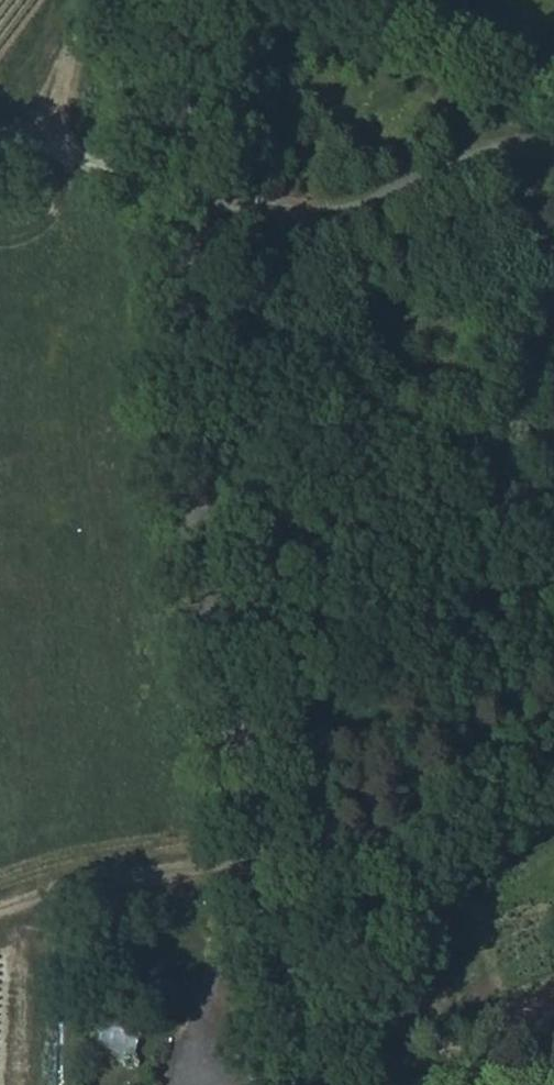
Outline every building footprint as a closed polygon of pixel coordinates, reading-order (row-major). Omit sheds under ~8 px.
[(91,1048),(127,1051),(130,1017),(94,1013),(91,1048)]
